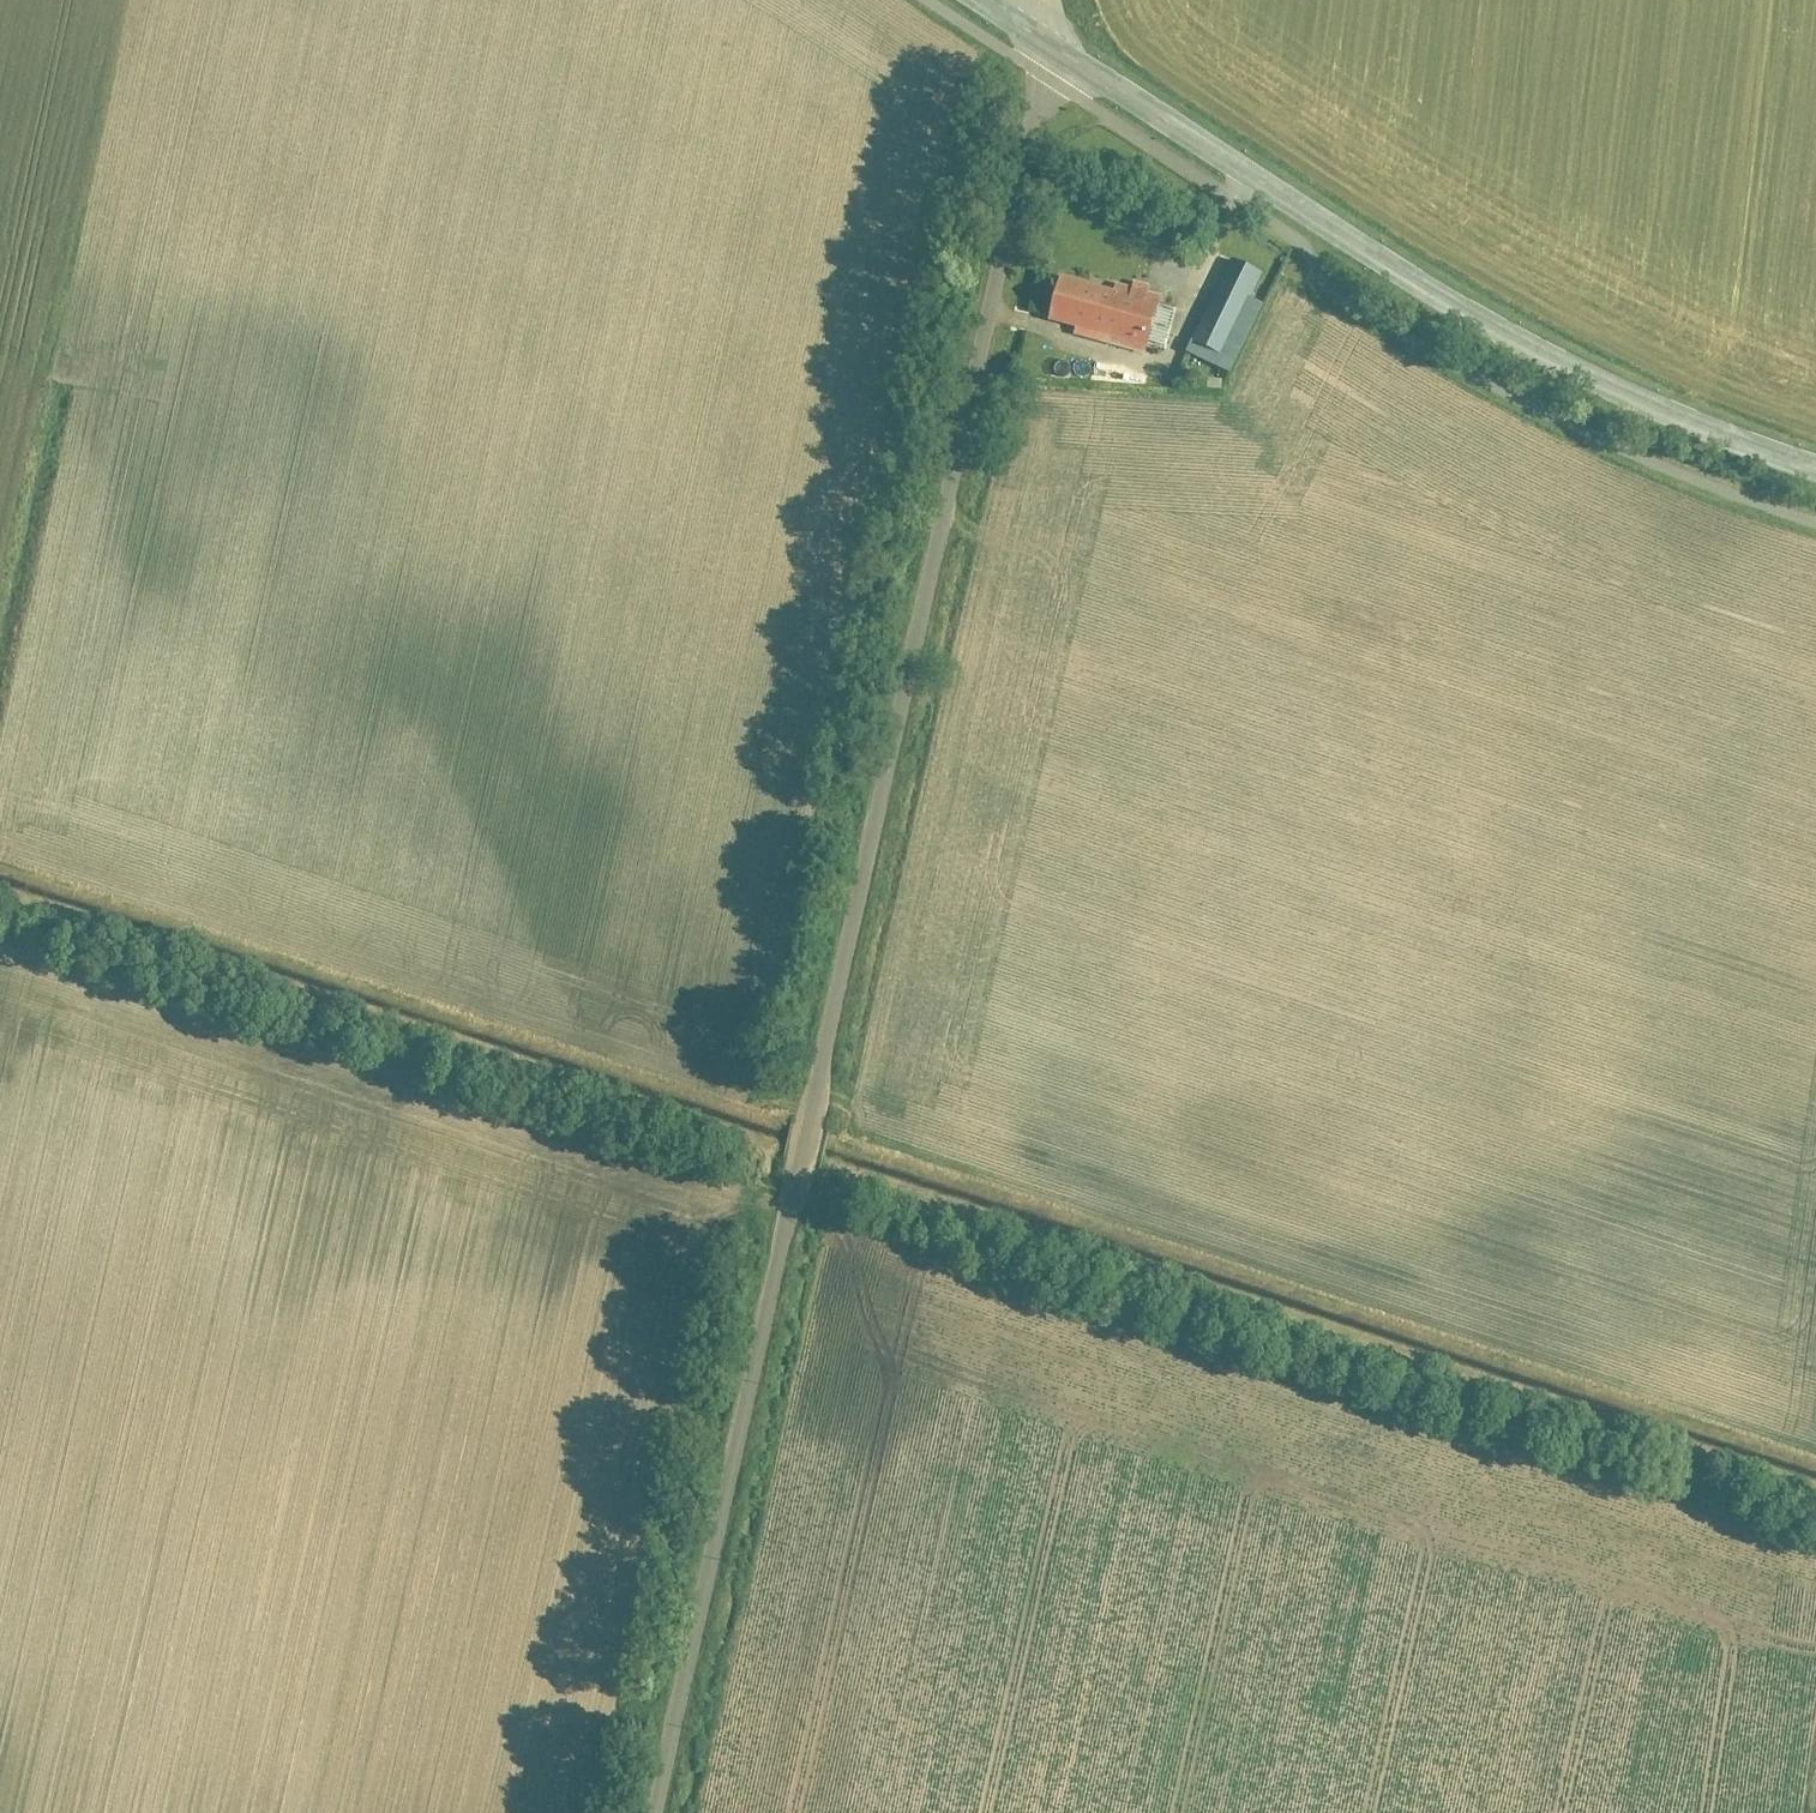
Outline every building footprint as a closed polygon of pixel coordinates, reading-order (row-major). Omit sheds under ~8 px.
[(1145,306),(1057,289),(1049,332),(1137,349),(1145,306)] [(1240,311),(1205,295),(1171,372),(1206,388),(1240,311)]
